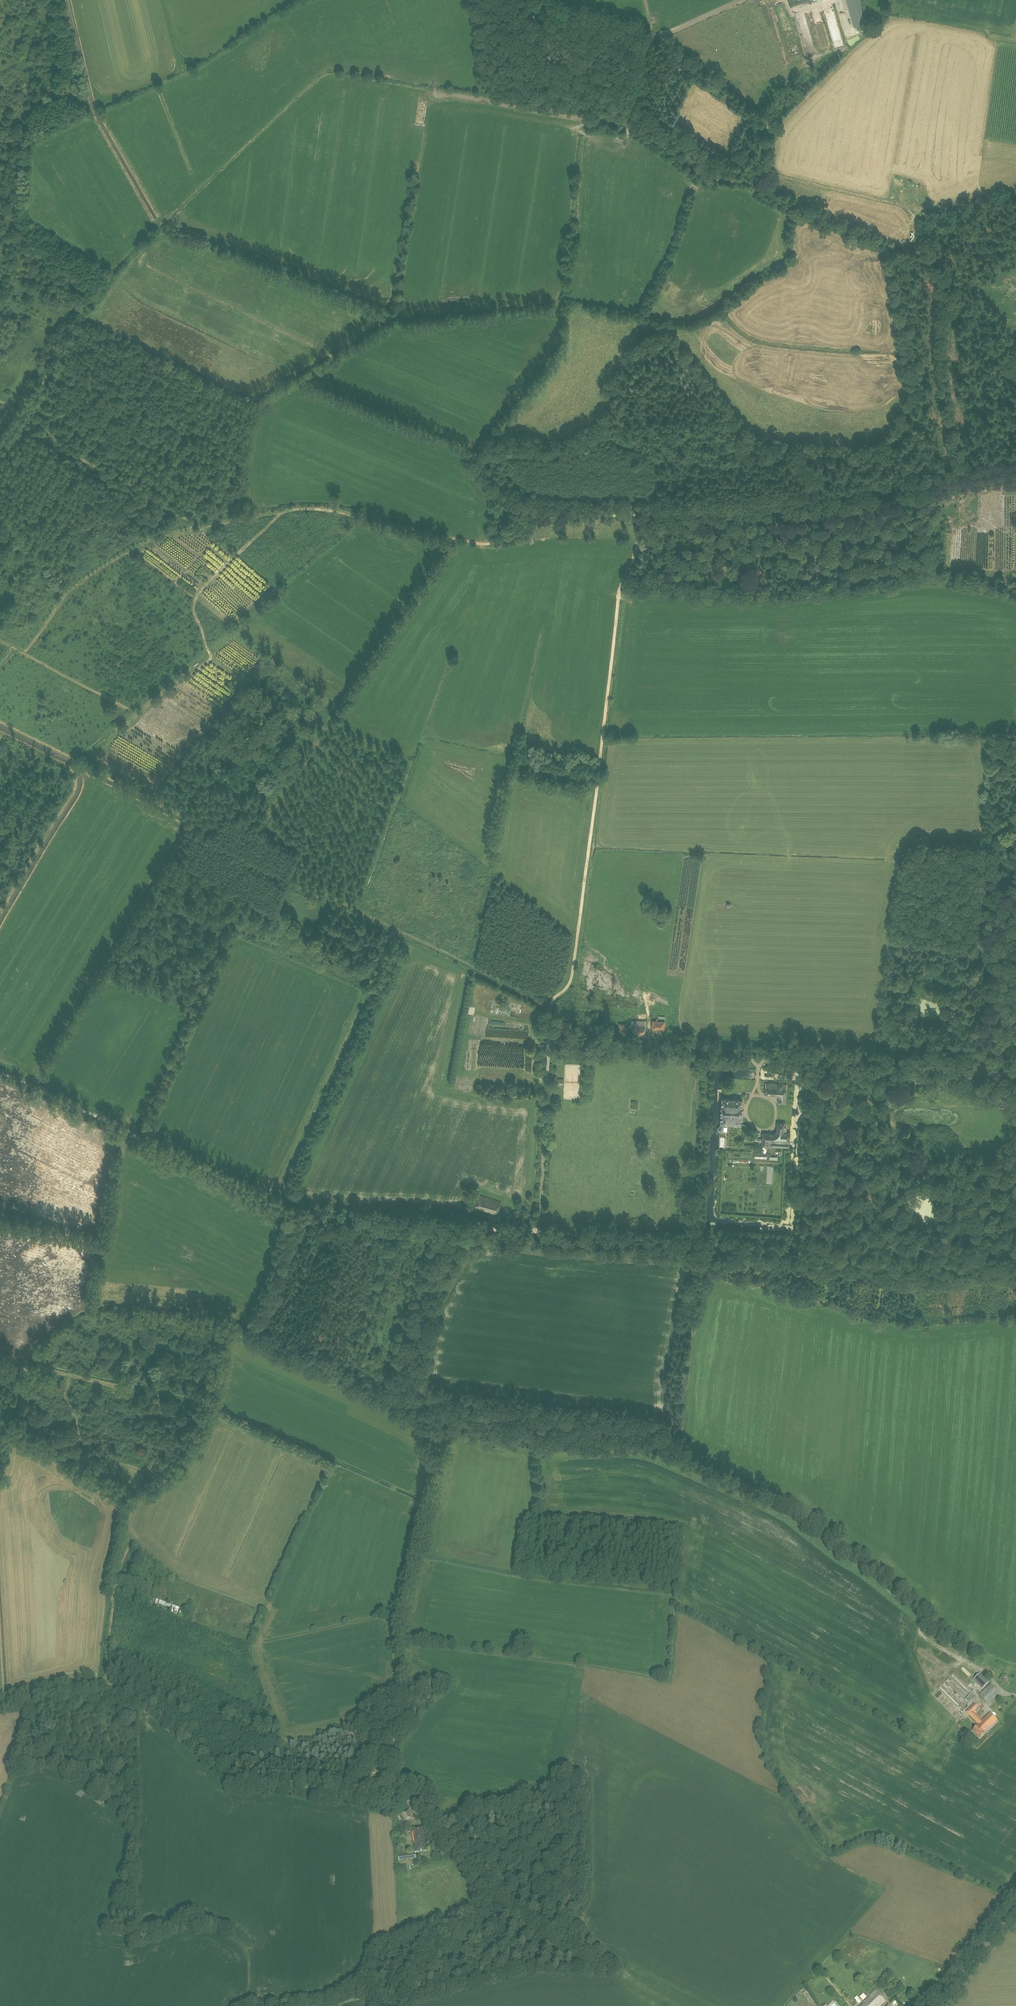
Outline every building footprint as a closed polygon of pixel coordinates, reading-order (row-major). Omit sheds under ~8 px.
[(849,8),(843,10),(848,29),(851,28),(852,31),(856,29),(854,22),(860,20),(858,15),(864,13),(860,0),(847,0),(849,8)] [(861,32),(866,30),(865,26),(856,28),(858,35),(862,34),(861,32)] [(571,1033),(572,1022),(562,1021),(562,1033),(571,1033)] [(652,1029),(664,1029),(664,1021),(652,1021),(652,1029)] [(631,1036),(645,1036),(645,1024),(632,1024),(631,1036)] [(778,1102),(778,1103),(786,1103),(786,1084),(765,1084),(765,1095),(775,1095),(776,1095),(777,1096),(778,1096),(778,1098),(778,1099),(778,1102)] [(720,1123),(720,1126),(718,1128),(717,1130),(720,1133),(723,1133),(724,1131),(724,1128),(723,1126),(723,1123),(741,1124),(742,1100),(721,1098),(720,1123)] [(790,1133),(787,1133),(787,1129),(786,1128),(784,1128),(784,1123),(777,1123),(777,1130),(776,1131),(776,1132),(775,1133),(774,1134),(773,1135),(772,1135),(763,1134),(762,1139),(756,1138),(756,1141),(757,1141),(757,1143),(762,1144),(762,1146),(767,1146),(768,1141),(771,1142),(771,1145),(789,1147),(790,1133)] [(756,1147),(758,1155),(765,1153),(763,1146),(756,1147)] [(474,1208),(497,1215),(501,1202),(478,1195),(474,1208)] [(953,1673),(946,1681),(939,1688),(961,1710),(976,1696),(953,1673)] [(973,1680),(982,1688),(988,1682),(980,1673),(973,1680)] [(985,1701),(996,1690),(990,1684),(979,1695),(985,1701)] [(984,1733),(997,1720),(989,1713),(980,1722),(978,1719),(979,1718),(973,1712),(978,1707),(974,1703),(966,1712),(978,1724),(972,1730),(980,1738),(985,1733),(984,1733)] [(400,1814),(405,1824),(415,1819),(409,1809),(400,1814)] [(427,1851),(423,1826),(414,1828),(416,1845),(414,1845),(415,1852),(427,1851)] [(416,1858),(416,1853),(398,1855),(399,1861),(401,1861),(401,1859),(416,1858)] [(859,2005),(879,2005),(885,2001),(875,1990),(870,1996),(859,2005)]
